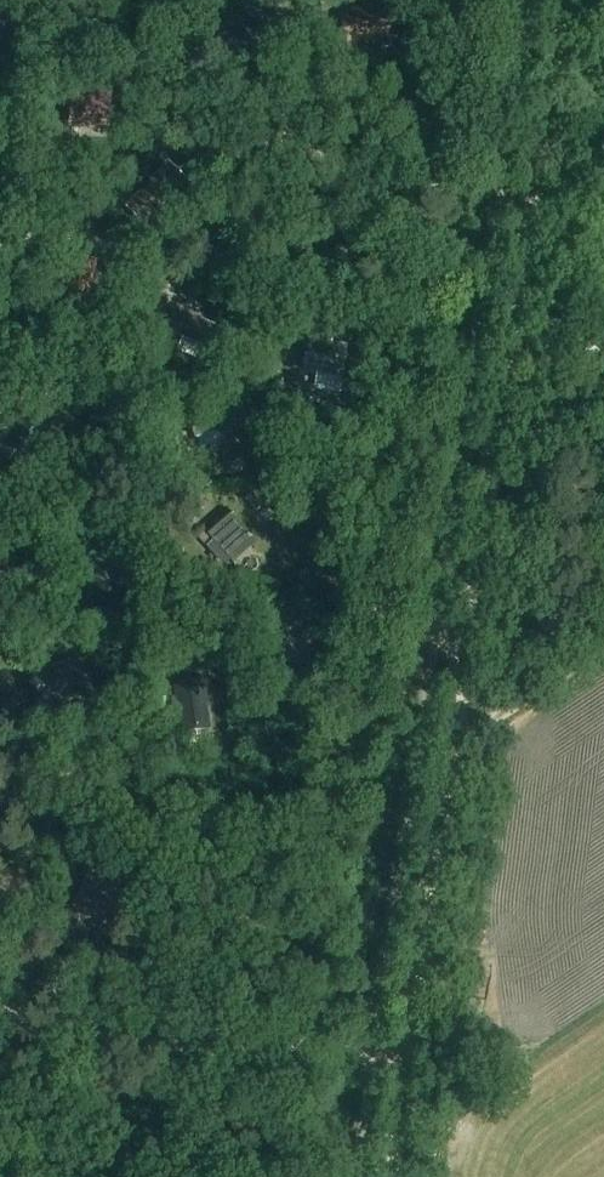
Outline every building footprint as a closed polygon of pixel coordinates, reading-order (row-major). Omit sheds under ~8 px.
[(353,5),(351,0),(317,0),(320,13),(353,5)] [(335,14),(344,49),(389,37),(380,2),(335,14)] [(210,35),(221,53),(223,52),(263,24),(263,25),(270,20),(257,3),(251,7),(210,35)] [(19,36),(0,29),(0,76),(2,77),(13,46),(16,47),(19,36)] [(131,69),(116,68),(115,86),(130,87),(131,69)] [(110,128),(112,92),(71,90),(68,126),(110,128)] [(183,182),(163,163),(118,208),(137,227),(183,182)] [(80,253),(70,299),(95,304),(104,258),(80,253)] [(162,330),(207,348),(216,325),(171,307),(170,310),(155,305),(145,332),(159,337),(162,330)] [(311,390),(342,394),(348,346),(307,340),(303,373),(313,374),(311,390)] [(240,407),(189,423),(195,442),(246,426),(240,407)] [(0,445),(0,457),(19,472),(50,430),(25,411),(0,445)] [(193,517),(204,509),(197,498),(185,505),(193,517)] [(233,564),(257,543),(232,514),(208,535),(233,564)] [(309,666),(313,624),(284,620),(283,643),(274,643),(273,661),(309,666)] [(72,666),(71,662),(27,671),(35,710),(77,701),(78,707),(89,705),(93,704),(91,697),(92,697),(87,674),(85,675),(83,664),(72,666)] [(203,680),(172,684),(179,734),(210,730),(203,680)]
